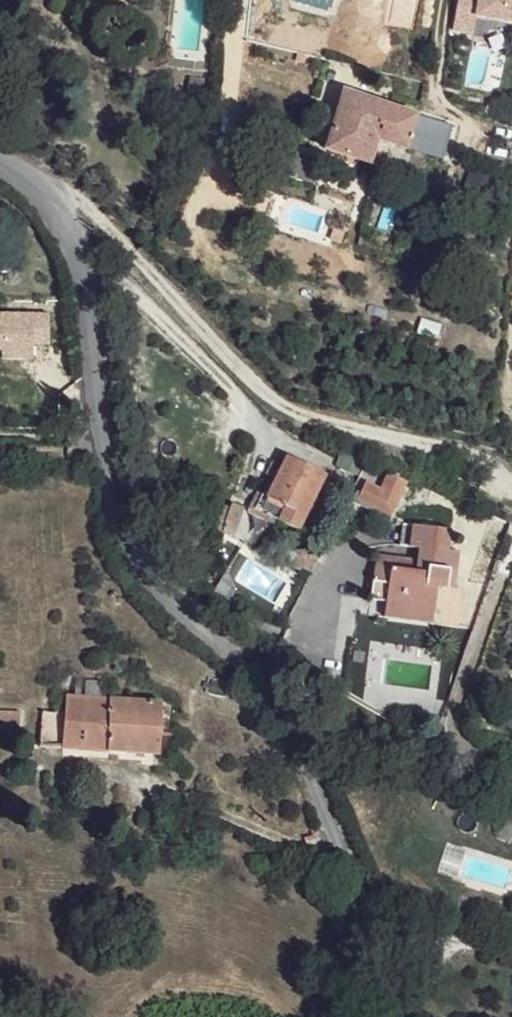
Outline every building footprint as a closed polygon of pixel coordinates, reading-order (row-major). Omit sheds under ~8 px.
[(342,92),(339,107),(332,124),(323,151),(335,155),(367,166),(375,142),(403,152),(416,117),(354,96),(342,92)] [(288,460),(270,496),(288,506),(278,527),(297,536),(325,481),(288,460)] [(398,505),(365,490),(357,506),(391,521),(398,505)] [(270,496),(263,494),(253,514),(278,527),(288,506),(270,496)] [(414,525),(403,523),(401,545),(411,545),(414,525)] [(416,573),(372,569),(369,604),(384,607),(384,621),(432,629),(437,589),(456,592),(460,553),(448,551),(449,530),(414,525),(411,545),(419,547),(417,562),(416,573)] [(417,562),(374,557),(372,569),(416,573),(417,562)] [(109,753),(113,700),(67,696),(65,712),(41,710),(39,747),(109,753)] [(166,702),(113,700),(109,753),(163,756),(166,702)] [(0,710),(0,726),(19,727),(20,712),(0,710)]
